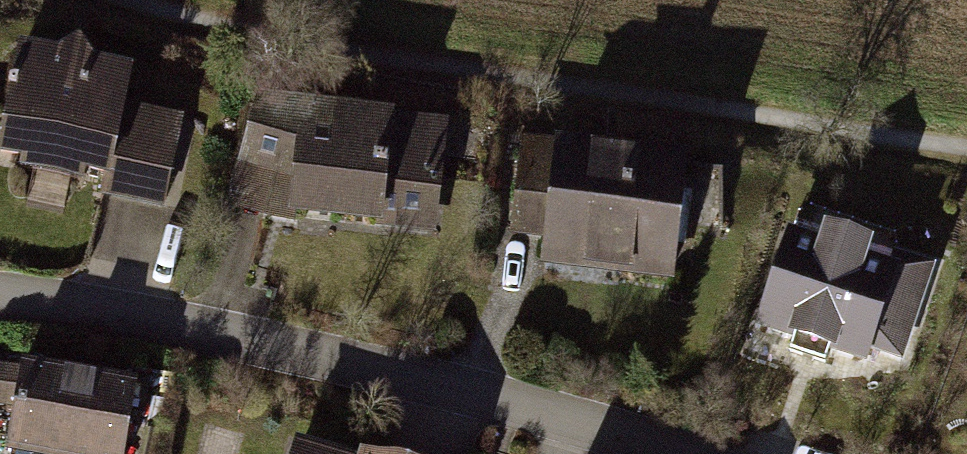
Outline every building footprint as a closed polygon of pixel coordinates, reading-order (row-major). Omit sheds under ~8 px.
[(192,82),(22,56),(5,168),(175,194),(192,82)] [(455,129),(317,111),(303,217),(441,235),(455,129)] [(698,166),(560,148),(544,265),(683,283),(698,166)] [(948,258),(801,209),(761,327),(907,376),(948,258)] [(45,366),(31,453),(146,453),(158,384),(45,366)] [(307,446),(305,453),(334,453),(307,446)]
